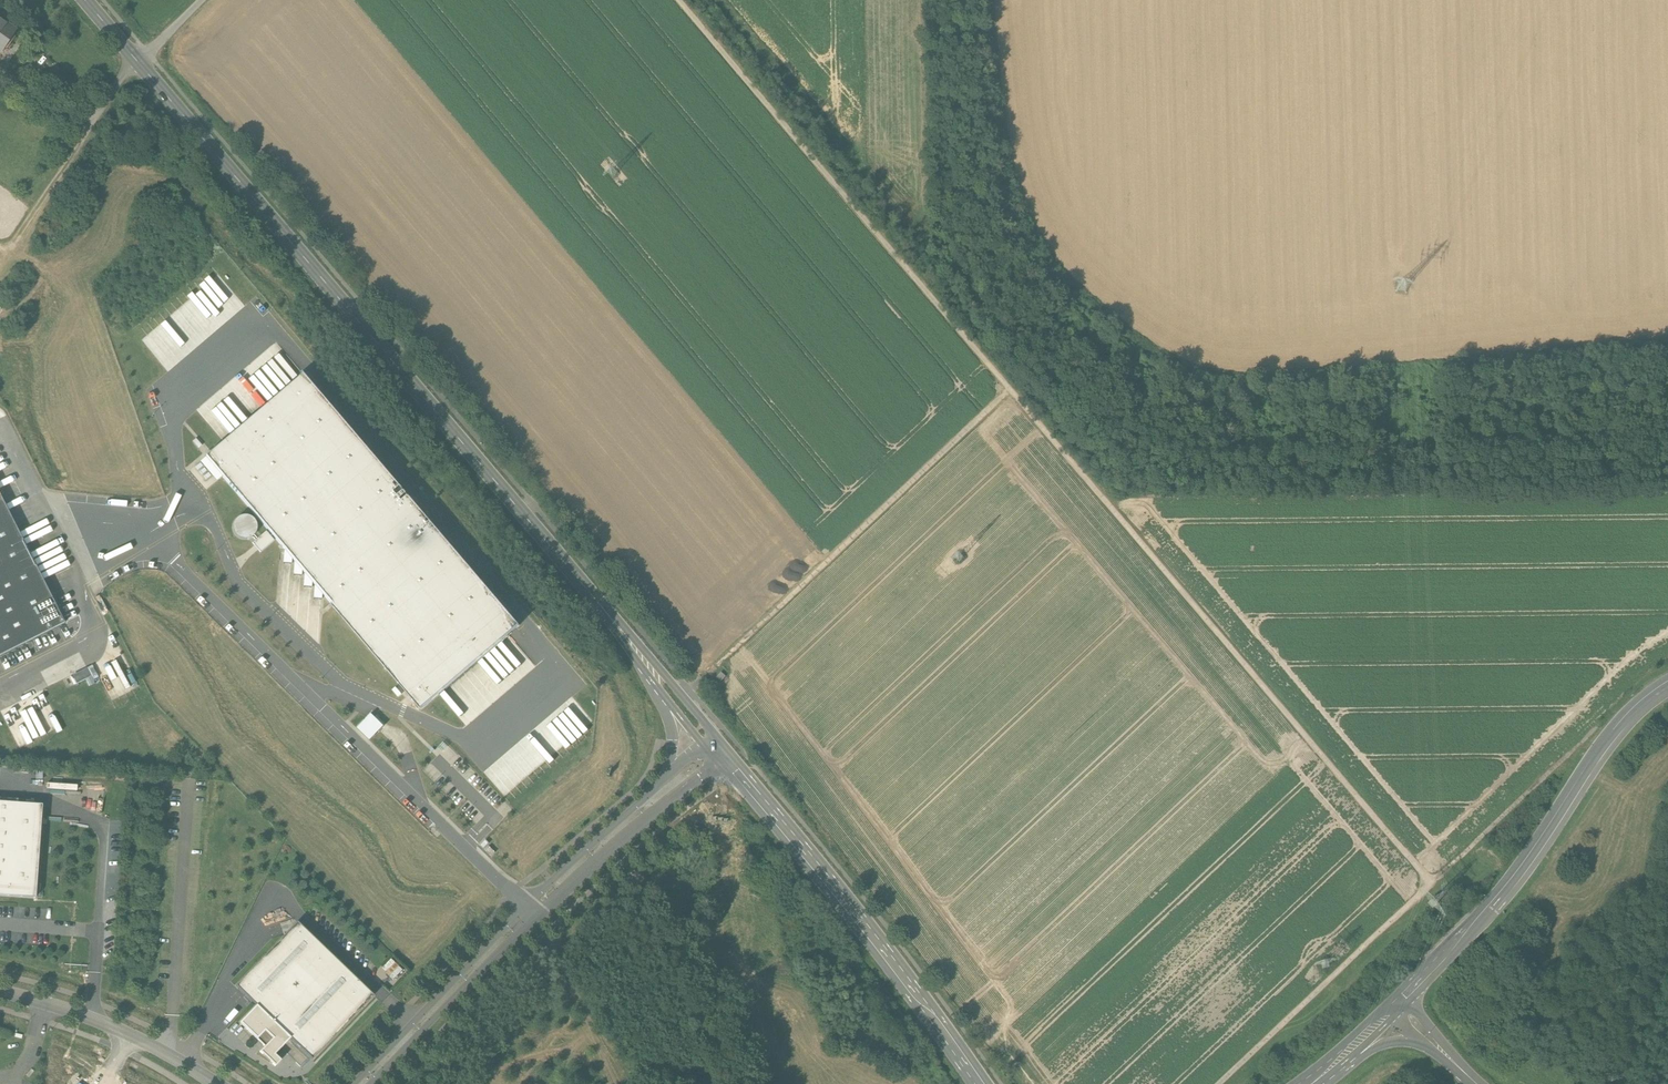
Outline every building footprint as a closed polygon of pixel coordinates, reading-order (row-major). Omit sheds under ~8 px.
[(0,20),(0,53),(16,31),(0,20)] [(421,710),(520,626),(304,374),(206,458),(421,710)] [(64,623),(0,496),(0,656),(64,623)] [(78,685),(96,675),(92,667),(73,677),(78,685)] [(11,722),(22,751),(66,733),(54,705),(11,722)] [(533,751),(542,762),(580,730),(574,724),(573,725),(558,708),(548,717),(554,723),(549,727),(554,733),(545,742),(544,741),(533,751)] [(375,712),(361,729),(374,741),(389,724),(375,712)] [(36,898),(42,806),(0,802),(0,895),(36,898)] [(374,996),(297,922),(235,986),(256,1006),(239,1023),(265,1047),(260,1052),(275,1067),(281,1061),(275,1055),(281,1049),(300,1068),(309,1058),(312,1060),(374,996)] [(386,968),(396,978),(405,969),(396,959),(386,968)]
